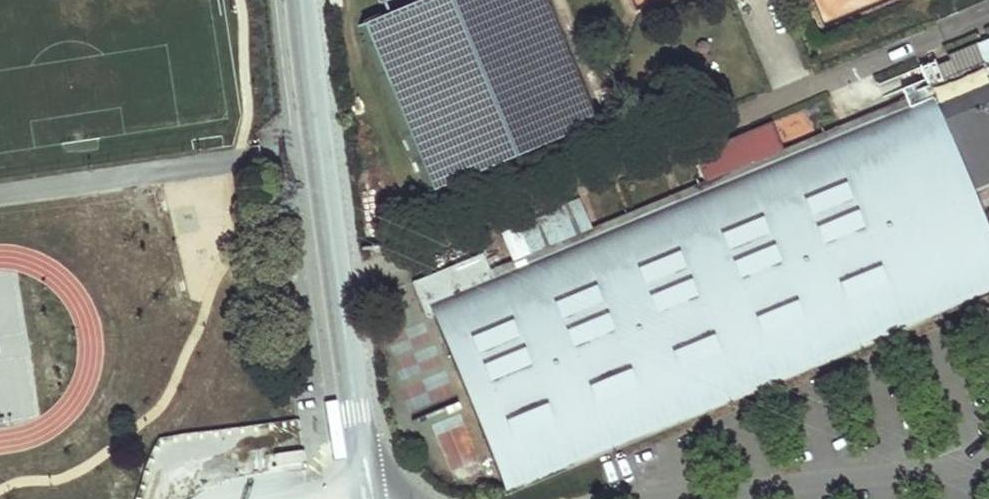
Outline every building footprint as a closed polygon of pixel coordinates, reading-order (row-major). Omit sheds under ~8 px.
[(362,20),(431,186),(603,114),(556,0),(408,0),(362,20)] [(988,285),(988,237),(972,193),(988,186),(988,60),(985,61),(978,42),(947,54),(949,59),(920,71),(924,80),(903,91),(905,98),(588,229),(577,201),(549,212),(551,215),(520,227),(531,252),(490,269),(483,253),(412,281),(425,315),(433,313),(503,486),(988,285)] [(281,479),(285,498),(301,498),(297,476),(281,479)]
